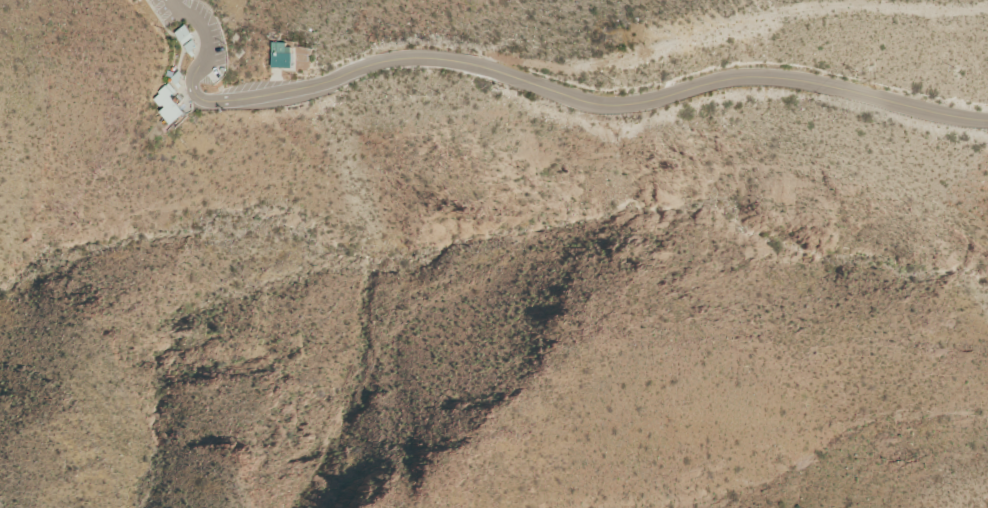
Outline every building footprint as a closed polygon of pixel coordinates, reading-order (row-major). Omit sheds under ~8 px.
[(171,33),(182,25),(188,32),(177,41),(171,33)] [(181,46),(188,40),(194,47),(188,53),(181,46)] [(290,67),(291,51),(268,51),(268,66),(290,67)] [(174,70),(166,77),(172,84),(180,77),(174,70)] [(163,86),(150,99),(176,123),(189,110),(163,86)]
